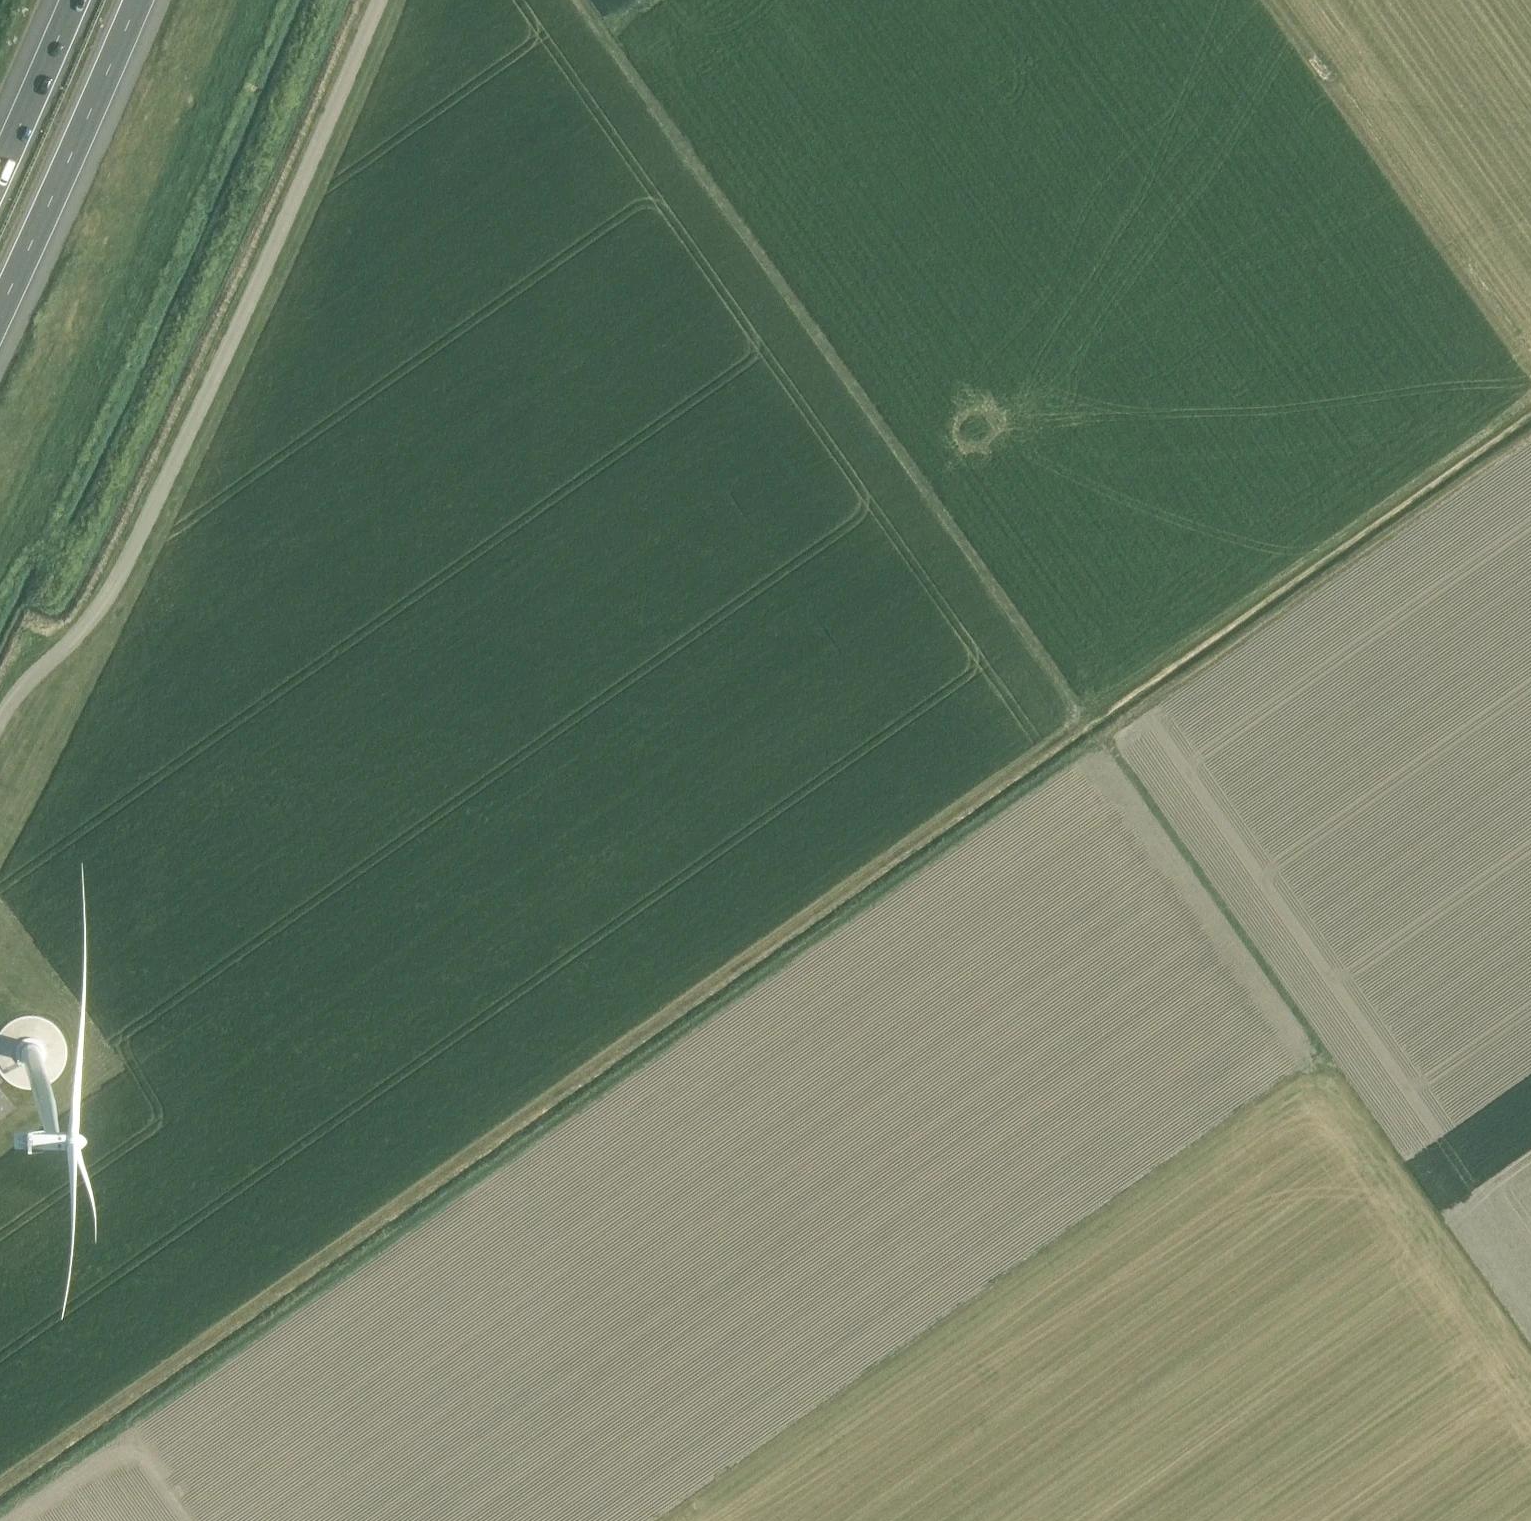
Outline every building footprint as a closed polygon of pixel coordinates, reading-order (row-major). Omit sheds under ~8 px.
[(15,1046),(14,1052),(15,1058),(19,1063),(24,1067),(30,1068),(36,1067),(41,1063),(45,1059),(46,1052),(45,1045),(41,1041),(36,1037),(29,1036),(24,1037),(19,1040),(15,1046)] [(10,1247),(20,1245),(17,1226),(7,1228),(10,1247)]
